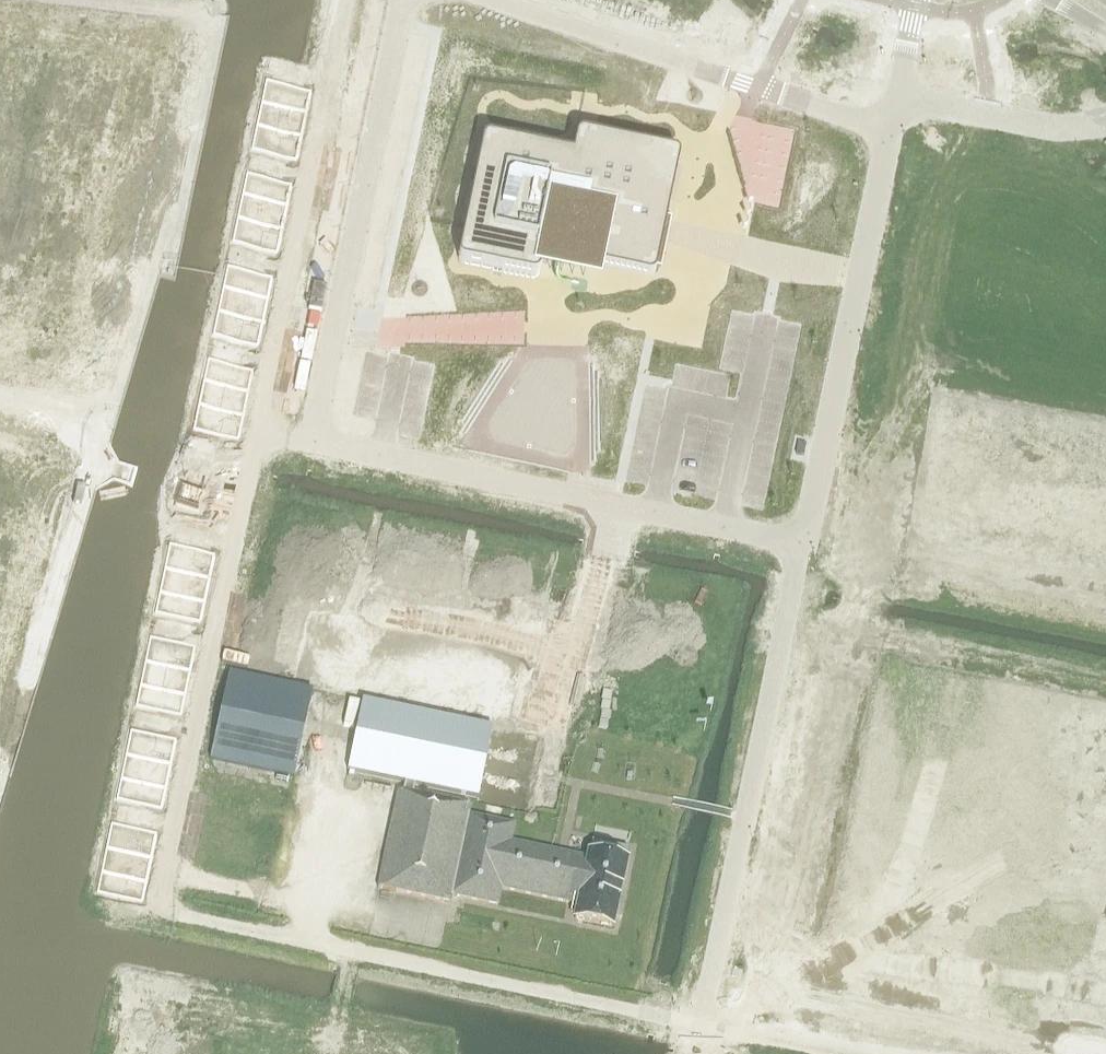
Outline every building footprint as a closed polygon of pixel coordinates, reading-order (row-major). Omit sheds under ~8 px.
[(10,50),(14,13),(0,12),(0,49),(10,50)] [(14,13),(10,50),(34,53),(39,16),(14,13)] [(39,16),(34,53),(59,55),(63,19),(39,16)] [(63,19),(59,55),(145,65),(143,77),(185,85),(195,34),(63,19)] [(96,77),(94,87),(100,88),(103,73),(97,72),(96,77)] [(103,73),(100,88),(106,89),(109,74),(103,73)] [(143,77),(138,100),(180,108),(185,85),(143,77)] [(262,97),(252,146),(297,156),(307,107),(286,102),(290,81),(280,79),(276,100),(262,97)] [(17,81),(15,93),(24,95),(26,83),(17,81)] [(26,83),(24,95),(34,97),(36,85),(26,83)] [(114,85),(112,94),(124,96),(126,87),(114,85)] [(112,97),(110,104),(122,106),(124,96),(112,94),(112,97)] [(138,100),(134,123),(176,131),(180,108),(138,100)] [(134,123),(129,146),(171,154),(176,131),(134,123)] [(104,133),(102,142),(114,144),(116,135),(104,133)] [(458,256),(457,258),(458,259),(458,261),(459,262),(460,263),(461,264),(462,265),(464,265),(529,279),(531,279),(532,279),(534,279),(535,278),(536,277),(537,276),(538,275),(539,274),(539,273),(541,260),(578,268),(580,255),(596,258),(596,261),(596,262),(595,263),(595,264),(596,266),(596,267),(597,268),(597,269),(598,269),(599,270),(600,270),(601,271),(602,271),(645,280),(646,280),(647,280),(648,280),(649,280),(650,280),(651,279),(652,279),(653,278),(653,277),(654,276),(654,275),(656,270),(678,163),(678,162),(678,160),(677,159),(676,158),(676,156),(674,156),(673,155),(672,154),(583,136),(582,136),(581,136),(579,136),(578,136),(577,137),(576,138),(575,139),(574,140),(574,142),(571,157),(490,140),(488,140),(487,140),(485,140),(484,141),(483,142),(482,143),(481,144),(480,146),(458,256)] [(101,150),(99,160),(111,162),(113,153),(101,150)] [(118,154),(114,177),(147,183),(156,185),(160,162),(118,154)] [(243,191),(233,239),(277,249),(288,200),(266,195),(271,175),(261,173),(257,193),(243,191)] [(105,175),(99,194),(140,206),(147,183),(114,177),(105,175)] [(75,177),(72,186),(79,188),(84,190),(87,180),(75,177)] [(72,186),(69,195),(81,199),(84,190),(79,188),(72,186)] [(99,194),(92,217),(134,229),(140,206),(99,194)] [(92,217),(86,240),(127,252),(134,229),(92,217)] [(62,222),(59,232),(71,235),(73,226),(62,222)] [(59,232),(56,241),(68,244),(71,235),(59,232)] [(86,240),(79,262),(120,274),(127,252),(86,240)] [(79,262),(73,285),(114,297),(120,274),(79,262)] [(223,284),(213,332),(258,342),(268,293),(247,289),(251,268),(242,266),(237,287),(223,284)] [(48,268),(46,277),(57,280),(60,271),(48,268)] [(46,277),(43,286),(49,288),(55,290),(57,280),(46,277)] [(73,285),(65,310),(107,322),(114,297),(73,285)] [(6,304),(3,316),(13,318),(15,306),(6,304)] [(65,310),(58,334),(100,346),(107,322),(65,310)] [(36,317),(33,327),(45,330),(48,321),(36,317)] [(33,327),(31,336),(42,339),(45,330),(33,327)] [(15,379),(23,337),(0,332),(0,376),(15,379)] [(58,334),(51,358),(93,370),(100,346),(58,334)] [(51,358),(44,382),(86,394),(93,370),(51,358)] [(204,377),(194,426),(239,435),(249,386),(227,382),(232,361),(222,359),(218,380),(204,377)] [(32,453),(25,477),(67,490),(74,465),(32,453)] [(25,477),(18,501),(60,513),(67,490),(25,477)] [(18,501),(11,524),(53,536),(60,513),(18,501)] [(11,524),(4,547),(46,560),(53,536),(11,524)] [(169,543),(159,592),(173,595),(169,616),(178,618),(183,597),(204,601),(214,553),(169,543)] [(0,561),(0,572),(39,583),(46,560),(4,547),(0,561)] [(32,606),(39,583),(0,572),(0,597),(32,606)] [(25,630),(32,606),(0,597),(0,622),(25,630)] [(514,825),(468,815),(470,806),(412,794),(414,784),(472,796),(477,797),(520,806),(534,736),(502,729),(517,657),(313,614),(297,687),(309,689),(310,687),(419,709),(419,712),(362,700),(347,770),(404,782),(402,792),(398,791),(391,827),(378,889),(450,904),(452,896),(498,906),(498,904),(501,889),(571,905),(569,912),(574,913),(573,920),(610,928),(615,907),(620,883),(625,861),(624,861),(627,850),(591,841),(588,854),(588,853),(587,858),(566,854),(563,853),(558,852),(557,852),(511,842),(514,825)] [(18,653),(25,630),(0,622),(0,648),(18,653)] [(150,636),(140,685),(154,688),(150,709),(159,711),(163,690),(185,695),(195,646),(150,636)] [(11,677),(18,653),(0,648),(0,673),(11,677)] [(4,700),(11,677),(0,673),(0,699),(4,700)] [(294,776),(312,690),(309,689),(297,687),(228,673),(210,758),(294,776)] [(131,730),(121,778),(135,781),(130,802),(140,804),(144,783),(166,788),(176,739),(131,730)] [(111,823),(101,871),(115,874),(111,895),(120,897),(125,876),(146,881),(156,832),(111,823)]
